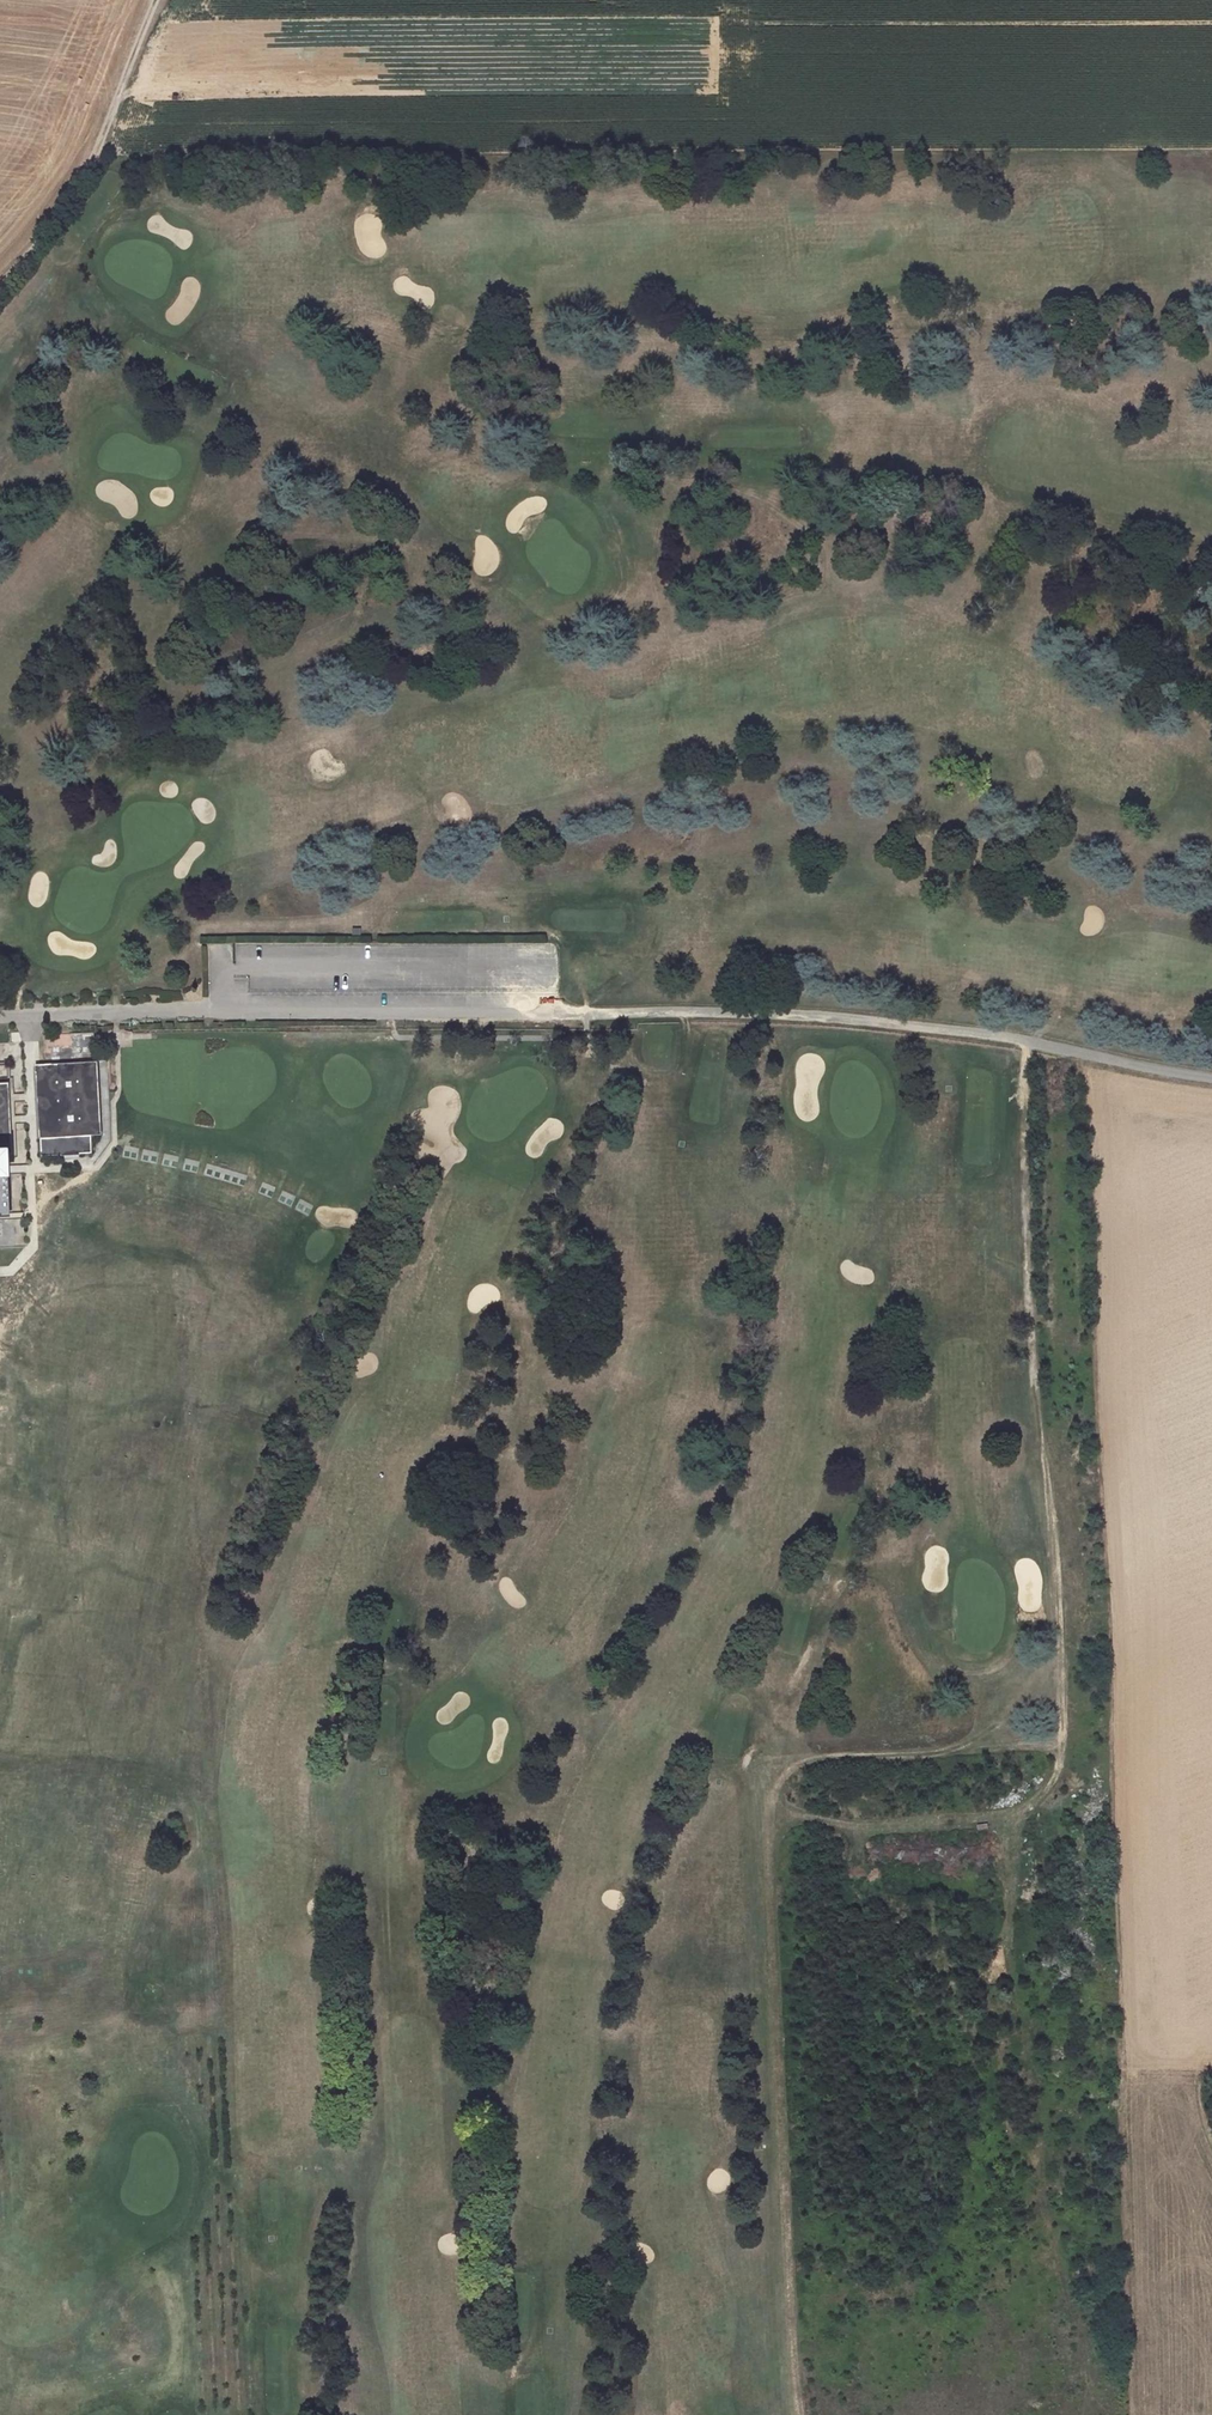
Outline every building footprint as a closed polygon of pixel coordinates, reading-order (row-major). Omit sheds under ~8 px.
[(96,1061),(34,1065),(40,1154),(91,1151),(90,1135),(100,1134),(96,1061)] [(5,1150),(9,1150),(7,1084),(0,1084),(0,1150),(5,1150)]
